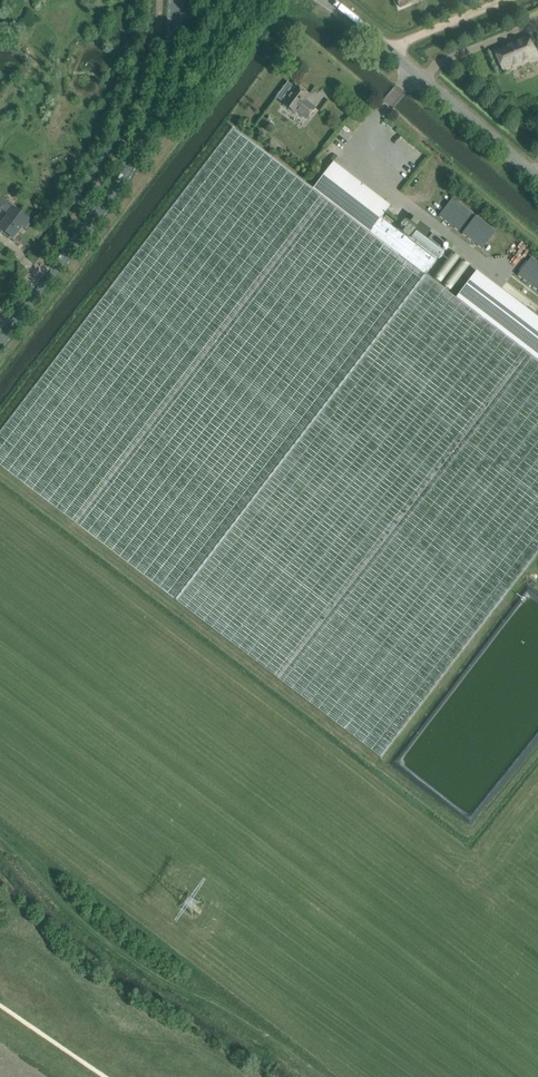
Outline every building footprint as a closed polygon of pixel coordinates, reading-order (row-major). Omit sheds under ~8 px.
[(516,43),(495,52),(502,69),(530,58),(526,49),(534,46),(529,35),(515,40),(516,43)] [(288,82),(277,97),(284,103),(283,104),(296,113),(297,112),(307,119),(316,108),(310,103),(309,104),(305,101),(309,96),(297,86),(296,87),(288,82)] [(436,260),(381,218),(390,205),(334,162),(313,189),(234,128),(0,433),(0,466),(176,600),(381,758),(537,553),(537,318),(477,271),(456,298),(426,275),(436,260)] [(14,207),(13,208),(6,202),(0,197),(0,210),(1,209),(8,214),(0,225),(0,228),(14,238),(23,226),(26,228),(32,221),(14,207)] [(453,198),(439,216),(459,231),(473,213),(453,198)] [(431,230),(410,213),(397,229),(409,238),(416,229),(426,236),(431,230)] [(476,216),(462,234),(482,249),(496,231),(476,216)] [(444,241),(433,233),(429,238),(440,246),(444,241)] [(458,279),(467,262),(448,252),(434,279),(451,288),(456,278),(458,279)] [(518,275),(537,290),(537,262),(532,257),(518,275)]
